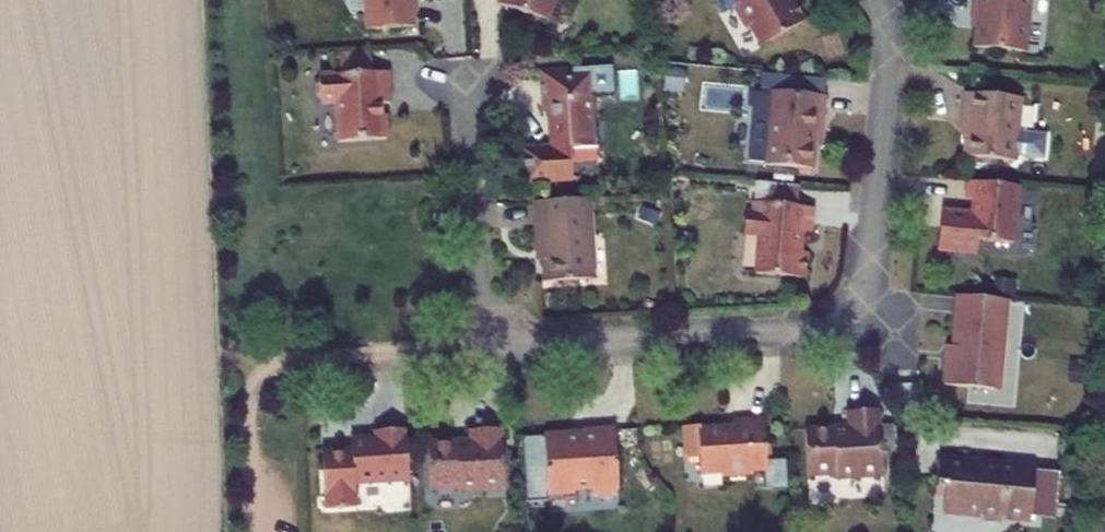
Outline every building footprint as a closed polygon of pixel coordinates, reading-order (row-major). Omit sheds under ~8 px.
[(367,30),(417,27),(415,0),(365,0),(367,30)] [(556,0),(501,0),(500,5),(549,20),(556,0)] [(723,13),(733,7),(734,7),(746,27),(750,25),(762,46),(806,21),(793,0),(791,0),(788,2),(787,0),(716,0),(723,13)] [(1025,53),(1031,0),(975,0),(974,13),(978,13),(976,28),(975,48),(1025,53)] [(374,74),(372,52),(339,54),(341,76),(374,74)] [(601,147),(600,126),(594,126),(592,90),(607,89),(606,68),(591,68),(542,71),(544,110),(548,109),(555,109),(557,148),(550,148),(525,150),(527,183),(574,181),(571,149),(601,147)] [(664,87),(681,88),(683,71),(666,68),(664,87)] [(322,99),(323,105),(337,104),(340,142),(387,140),(386,116),(381,116),(381,105),(391,105),(389,72),(374,74),(341,76),(321,77),(321,83),(316,86),(316,97),(322,99)] [(819,115),(824,116),(826,97),(772,91),(771,110),(762,109),(752,118),(749,152),(756,160),(766,161),(766,165),(814,169),(816,145),(819,115)] [(965,157),(971,158),(1016,162),(1022,97),(966,92),(963,124),(968,124),(966,136),(965,157)] [(1092,108),(1104,110),(1104,100),(1104,95),(1093,94),(1092,108)] [(550,148),(557,148),(555,109),(548,109),(550,148)] [(822,146),(824,116),(819,115),(816,145),(822,146)] [(978,240),(1014,243),(1019,186),(968,180),(966,198),(973,199),(972,212),(941,210),(938,250),(977,253),(978,240)] [(753,202),(754,202),(768,203),(770,183),(755,182),(753,202)] [(813,208),(798,206),(800,185),(770,183),(768,203),(754,202),(753,214),(746,214),(744,235),(759,236),(755,275),(805,279),(808,253),(801,252),(803,231),(811,233),(813,208)] [(544,282),(595,279),(590,198),(533,201),(535,221),(540,221),(542,259),(544,282)] [(996,294),(1011,295),(1013,279),(997,278),(996,294)] [(994,390),(996,363),(1002,363),(1008,299),(958,294),(953,345),(951,358),(947,358),(944,385),(994,390)] [(999,390),(1002,363),(996,363),(994,390),(999,390)] [(835,475),(835,479),(882,477),(879,410),(849,411),(849,426),(806,429),(807,477),(835,475)] [(772,462),(771,444),(766,444),(764,417),(732,419),(732,426),(701,428),(701,426),(682,427),(684,457),(699,457),(701,473),(721,471),(721,477),(754,475),(754,470),(767,469),(767,462),(772,462)] [(600,497),(613,496),(620,490),(615,427),(583,429),(583,432),(584,435),(571,436),(566,433),(544,435),(547,495),(574,493),(574,490),(592,489),(592,493),(600,497)] [(358,508),(357,484),(409,481),(406,429),(375,431),(376,437),(363,438),(351,449),(322,451),(326,509),(358,508)] [(459,488),(460,493),(505,490),(502,429),(470,431),(471,441),(456,441),(428,443),(430,490),(459,488)] [(363,438),(351,438),(351,449),(363,438)] [(984,469),(973,468),(973,461),(939,458),(937,488),(945,488),(943,512),(979,515),(983,520),(1001,522),(1005,517),(1031,520),(1036,467),(985,462),(984,469)] [(973,461),(973,468),(984,469),(985,462),(973,461)]
